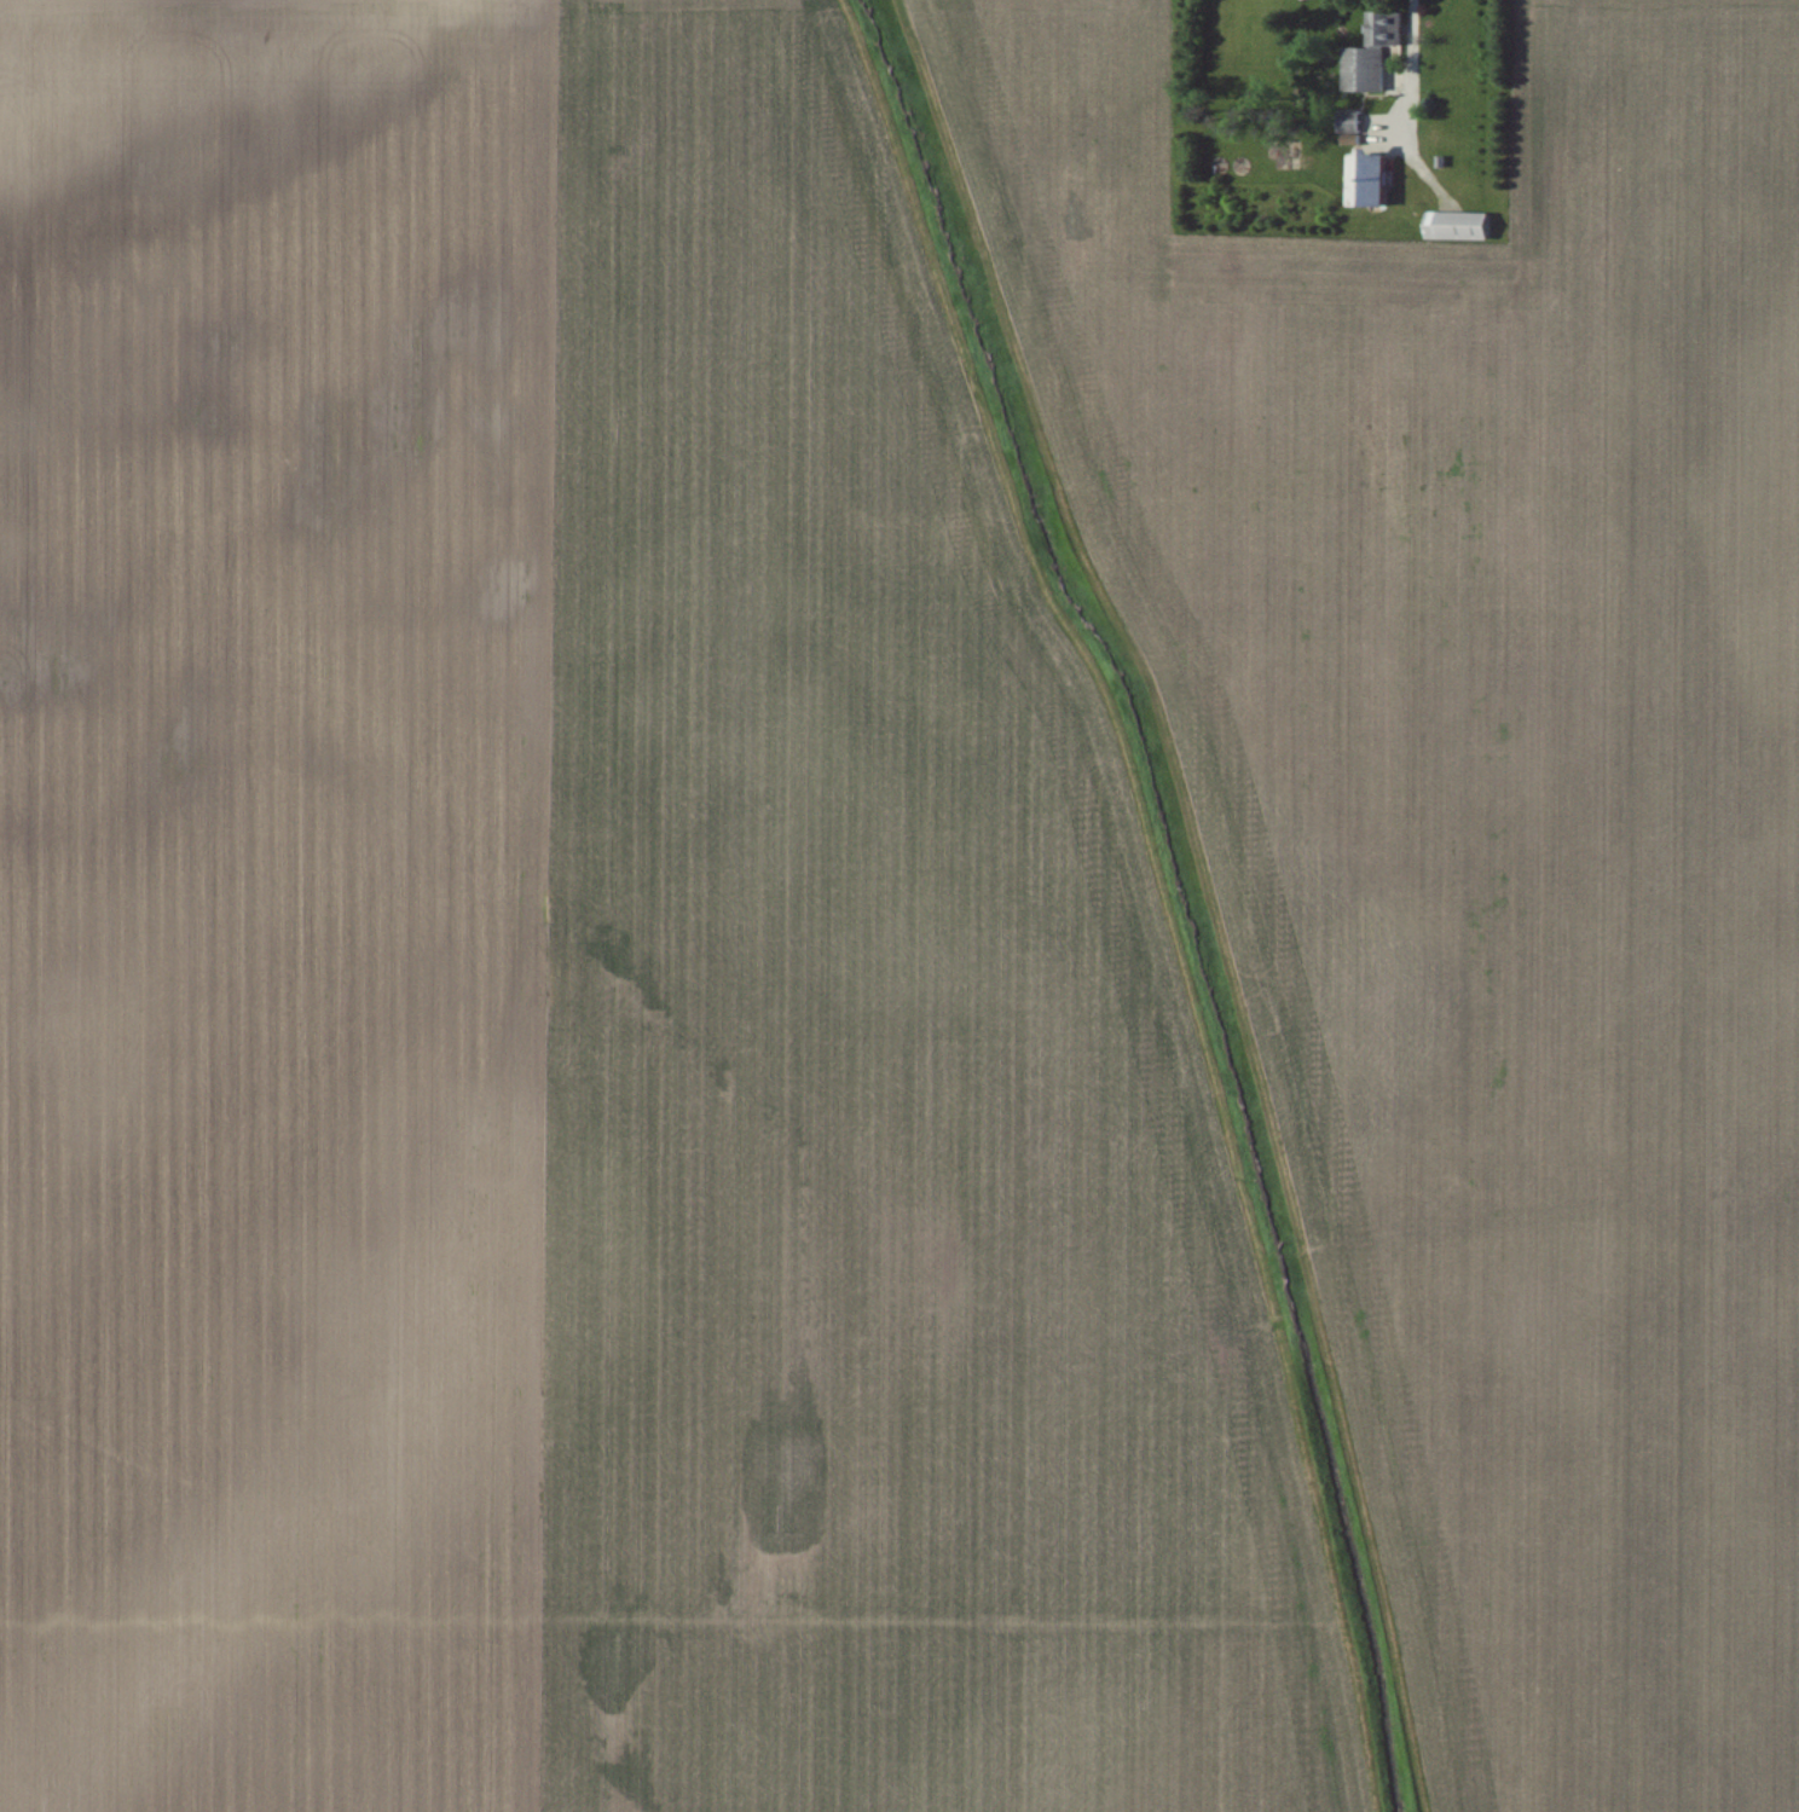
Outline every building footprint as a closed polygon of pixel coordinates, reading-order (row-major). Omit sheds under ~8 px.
[(1388,45),(1403,45),(1403,33),(1398,33),(1398,23),(1384,23),(1384,13),(1372,13),(1371,48),(1347,48),(1347,91),(1387,91),(1388,45)] [(1363,111),(1342,110),(1341,133),(1362,135),(1363,111)] [(1354,206),(1390,207),(1391,155),(1378,154),(1378,149),(1355,149),(1354,206)] [(1493,214),(1431,213),(1430,239),(1492,241),(1493,214)]
